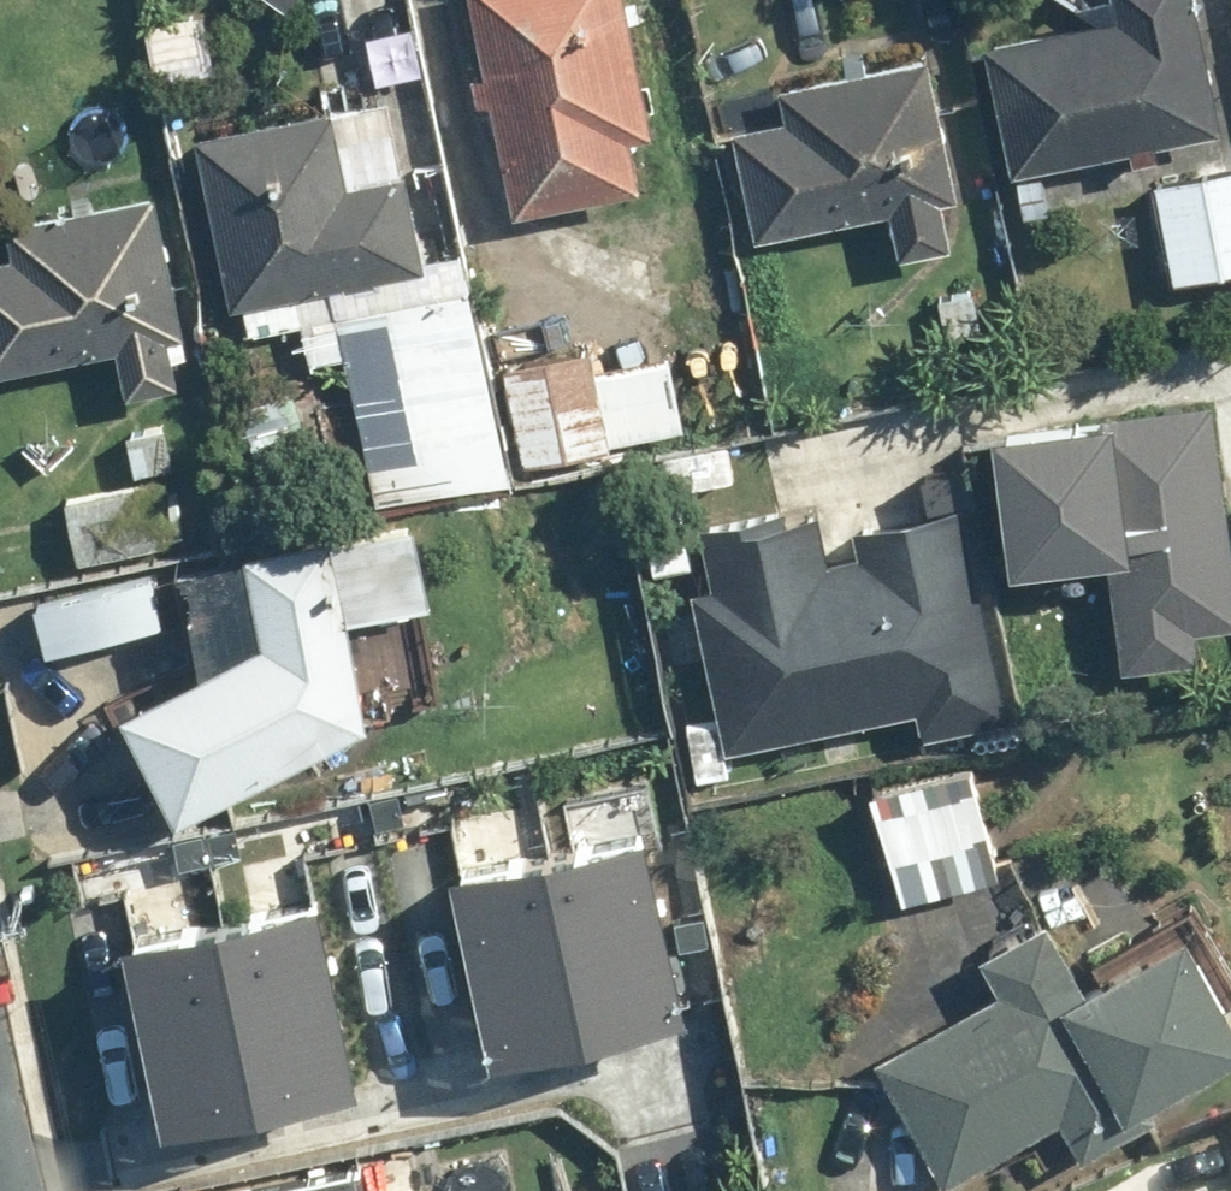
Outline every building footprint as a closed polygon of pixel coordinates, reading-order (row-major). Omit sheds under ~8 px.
[(511,196),(637,169),(628,123),(651,117),(626,0),(470,0),(511,196)] [(649,10),(685,2),(685,0),(647,0),(649,10)] [(983,25),(1010,158),(1222,117),(1199,0),(1111,0),(983,25)] [(926,40),(778,71),(784,101),(731,112),(755,224),(888,196),(898,243),(952,232),(942,186),(957,183),(926,40)] [(396,149),(382,83),(331,94),(345,159),(396,149)] [(330,90),(191,119),(226,290),(422,250),(401,148),(396,149),(345,159),(331,94),(330,90)] [(1155,169),(1173,267),(1230,256),(1230,155),(1155,169)] [(4,206),(11,241),(0,244),(0,356),(113,332),(123,379),(176,368),(168,327),(183,323),(152,176),(4,206)] [(1000,234),(958,243),(965,280),(940,285),(951,338),(1019,323),(1000,234)] [(461,261),(329,290),(330,294),(305,299),(317,352),(347,345),(380,495),(507,466),(461,261)] [(521,451),(728,411),(708,314),(662,324),(652,276),(579,290),(575,271),(489,288),(521,451)] [(1211,385),(1108,399),(1107,393),(989,408),(1007,540),(982,543),(995,641),(1118,625),(1122,658),(1197,648),(1192,614),(1230,609),(1230,540),(1211,385)] [(767,444),(687,461),(701,527),(781,511),(767,444)] [(150,470),(62,489),(75,551),(163,532),(150,470)] [(342,605),(425,588),(408,505),(324,522),(342,605)] [(256,626),(117,689),(172,803),(363,710),(342,605),(324,522),(241,536),(256,626)] [(945,536),(728,566),(748,716),(966,686),(945,536)] [(964,749),(866,776),(895,883),(993,857),(964,749)] [(647,813),(552,830),(587,1025),(682,1008),(647,813)] [(552,830),(461,846),(496,1041),(587,1025),(552,830)] [(326,878),(232,895),(267,1090),(362,1073),(326,878)] [(232,895),(140,911),(176,1106),(267,1090),(232,895)] [(942,1168),(1058,1107),(1077,1143),(1155,1102),(1144,1083),(1230,1037),(1230,1001),(1184,912),(1082,966),(1048,903),(977,941),(996,976),(874,1041),(942,1168)] [(366,1138),(186,1183),(188,1190),(379,1190),(366,1138)]
